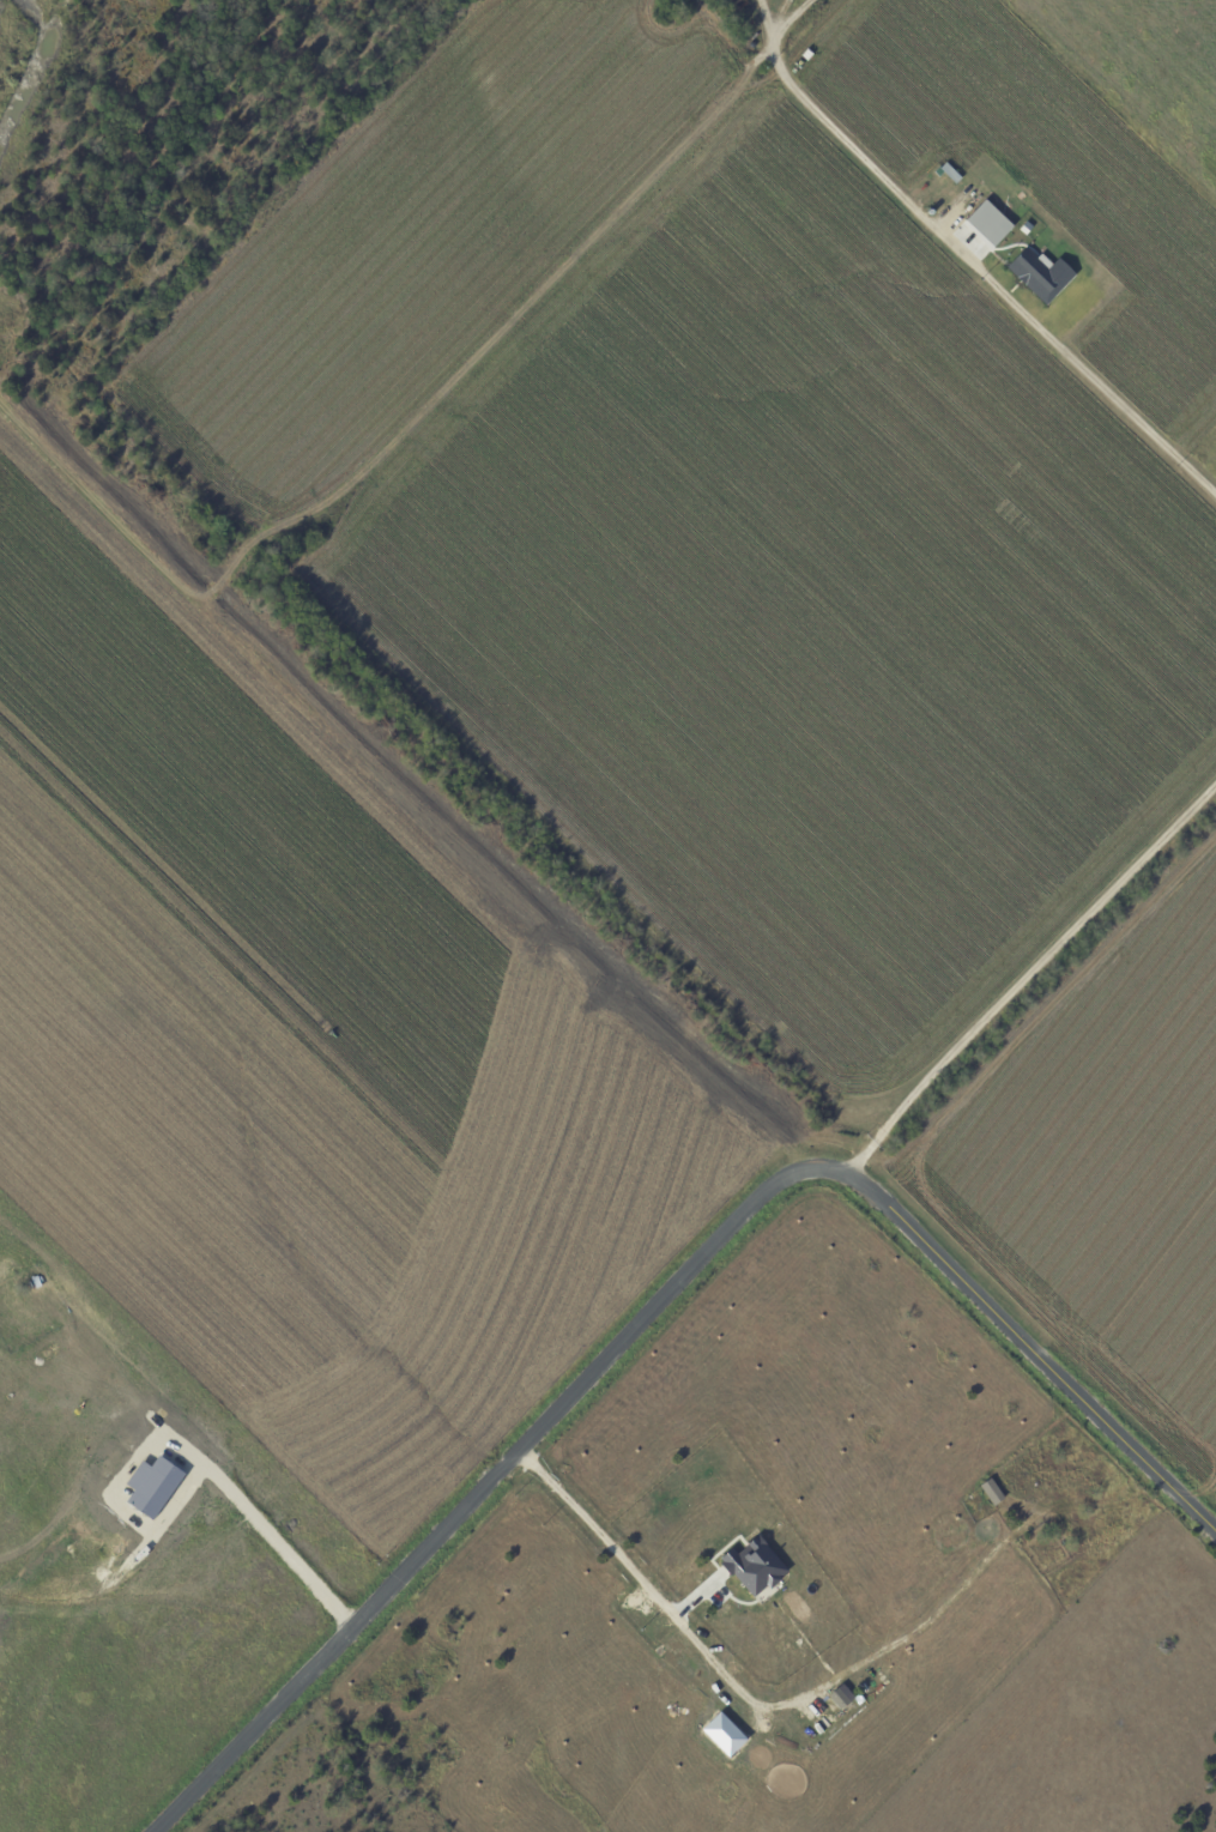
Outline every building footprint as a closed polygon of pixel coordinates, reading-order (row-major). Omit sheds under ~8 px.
[(734,8),(739,4),(743,8),(738,12),(734,8)] [(993,250),(991,252),(963,224),(986,201),(1014,228),(993,250)] [(1027,282),(1018,273),(1017,274),(1010,266),(1027,248),(1051,271),(1034,289),(1027,282)] [(1004,1500),(994,1506),(980,1486),(991,1479),(1005,1499),(1004,1500)] [(724,1559),(757,1599),(792,1571),(764,1535),(749,1547),(745,1542),(724,1559)] [(832,1696),(844,1710),(858,1698),(847,1684),(832,1696)]
